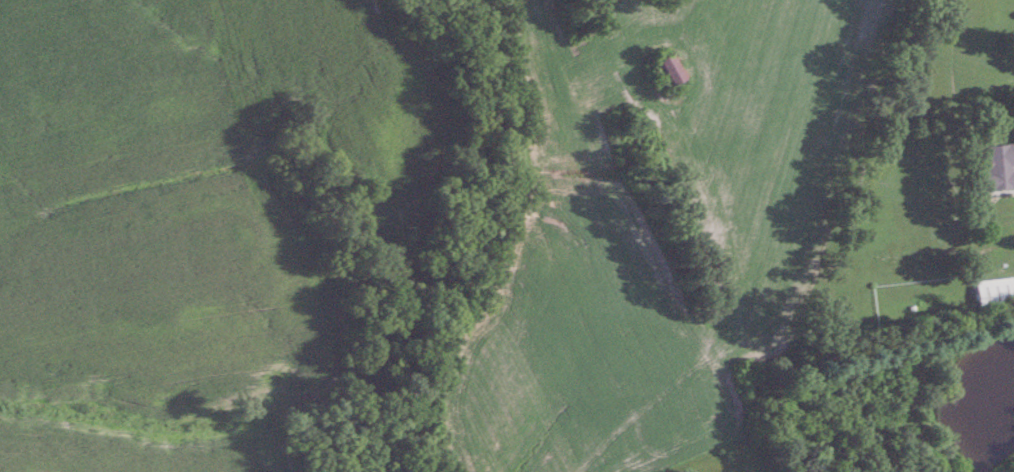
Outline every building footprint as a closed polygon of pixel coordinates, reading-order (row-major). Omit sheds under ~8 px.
[(651,65),(664,91),(682,80),(669,56),(651,65)] [(1013,189),(1013,145),(988,146),(988,173),(981,173),(981,190),(1013,189)] [(1013,304),(1013,283),(1013,277),(976,280),(978,307),(1013,304)]
